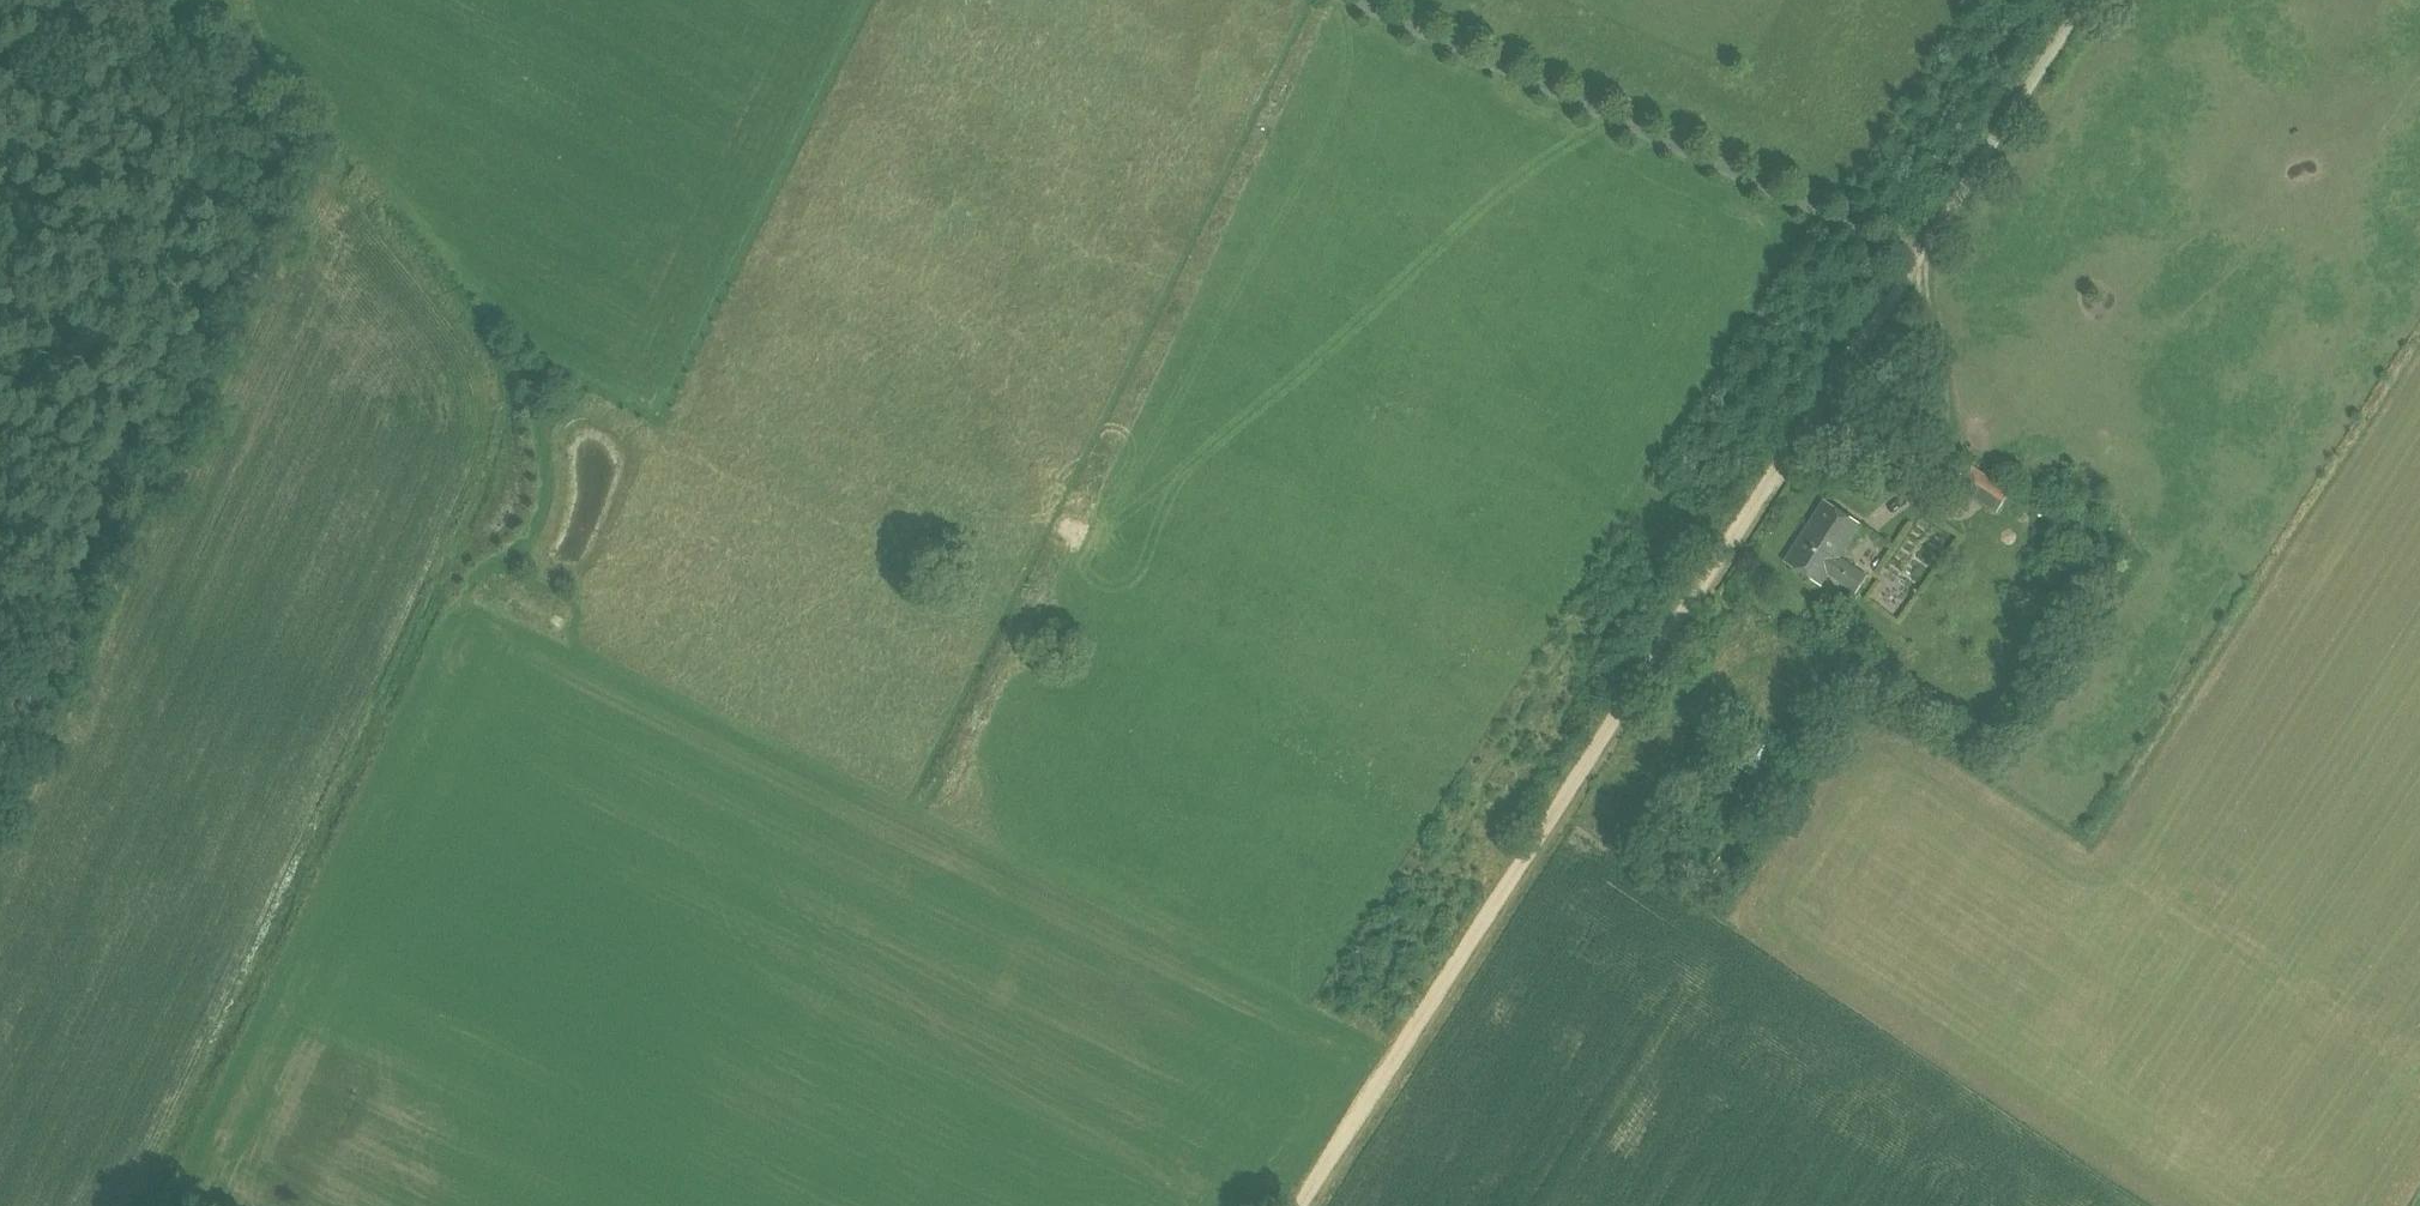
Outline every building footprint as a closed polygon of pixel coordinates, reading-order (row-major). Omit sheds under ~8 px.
[(1955,485),(1998,512),(2012,491),(1969,463),(1955,485)] [(1828,574),(1856,592),(1868,575),(1840,557),(1861,524),(1824,500),(1785,561),(1822,584),(1828,574)]
